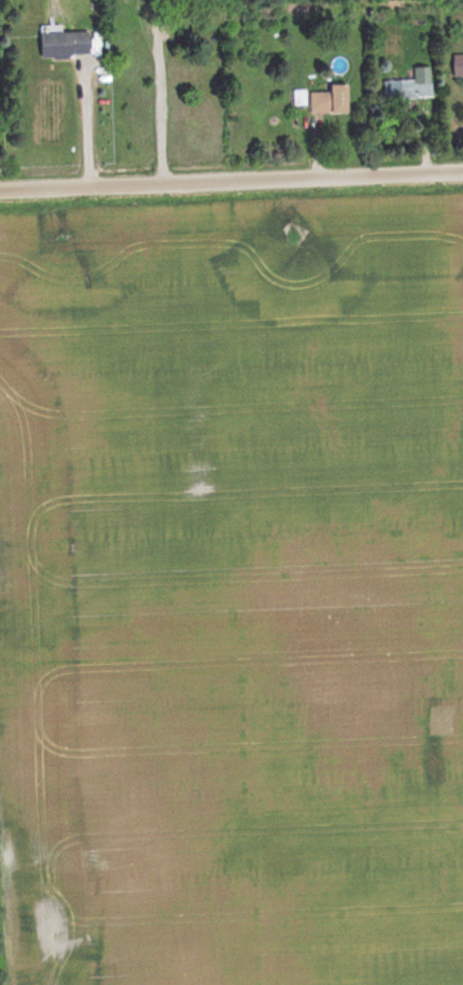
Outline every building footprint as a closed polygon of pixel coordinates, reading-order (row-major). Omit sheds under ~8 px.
[(43,33),(44,57),(95,57),(95,33),(43,33)] [(387,80),(388,98),(437,96),(435,66),(418,66),(418,79),(387,80)] [(337,84),(337,91),(314,91),(314,112),(355,112),(355,84),(337,84)]
